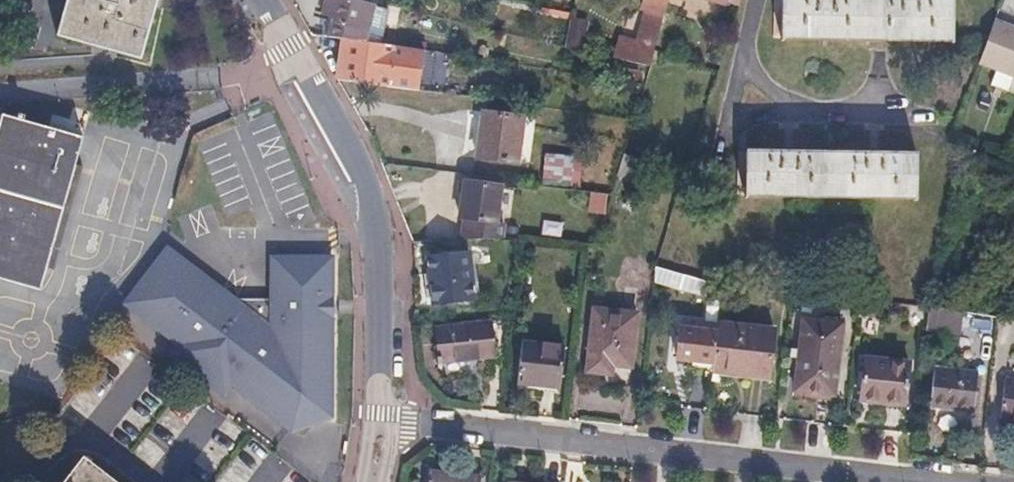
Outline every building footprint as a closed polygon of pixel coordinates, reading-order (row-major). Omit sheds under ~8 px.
[(163,0),(70,0),(59,39),(144,63),(163,0)] [(323,13),(322,18),(329,20),(325,35),(362,40),(365,28),(356,26),(361,2),(353,0),(322,0),(319,12),(323,13)] [(648,66),(669,0),(644,0),(641,9),(646,10),(636,43),(620,38),(614,58),(648,66)] [(775,37),(955,41),(954,0),(775,0),(775,37)] [(572,19),(566,44),(581,47),(587,22),(572,19)] [(991,20),(976,60),(1013,74),(1013,29),(991,20)] [(393,46),(341,38),(336,79),(388,86),(393,46)] [(393,44),(393,46),(388,86),(418,91),(423,48),(393,44)] [(524,118),(482,111),(478,157),(518,162),(524,118)] [(1,116),(0,119),(0,282),(37,293),(82,139),(22,122),(24,117),(17,115),(15,120),(1,116)] [(917,155),(738,146),(736,189),(915,199),(917,155)] [(546,154),(544,182),(580,184),(582,156),(546,154)] [(501,187),(465,181),(461,218),(467,219),(464,234),(463,239),(503,239),(504,235),(506,224),(498,223),(501,187)] [(291,428),(327,415),(330,414),(332,311),(326,311),(326,298),(331,298),(332,281),(332,255),(272,254),(272,273),(272,295),(234,295),(168,244),(147,271),(125,299),(291,428)] [(423,253),(424,256),(431,300),(472,295),(467,260),(465,249),(423,253)] [(682,270),(681,273),(676,284),(702,294),(705,287),(708,282),(682,270)] [(926,305),(925,312),(924,327),(958,331),(960,316),(960,310),(926,305)] [(635,312),(592,307),(584,369),(610,372),(612,363),(628,365),(635,312)] [(841,323),(802,318),(793,388),(831,394),(841,323)] [(717,321),(716,330),(712,361),(712,366),(763,373),(769,329),(717,321)] [(489,322),(436,328),(440,355),(436,355),(438,370),(444,369),(443,361),(494,356),(489,322)] [(716,330),(680,326),(675,356),(692,358),(712,361),(716,330)] [(562,344),(520,339),(514,380),(528,382),(557,385),(562,344)] [(906,361),(864,355),(858,402),(906,408),(907,398),(901,397),(906,361)] [(763,373),(712,366),(711,372),(762,379),(763,373)] [(975,372),(932,367),(927,404),(971,409),(975,372)] [(1002,376),(997,417),(1013,420),(1013,378),(1002,376)] [(557,385),(528,382),(528,387),(556,391),(557,385)] [(831,394),(793,388),(792,394),(831,399),(831,394)] [(60,481),(120,481),(84,453),(60,481)] [(430,469),(428,481),(477,481),(477,477),(430,469)]
